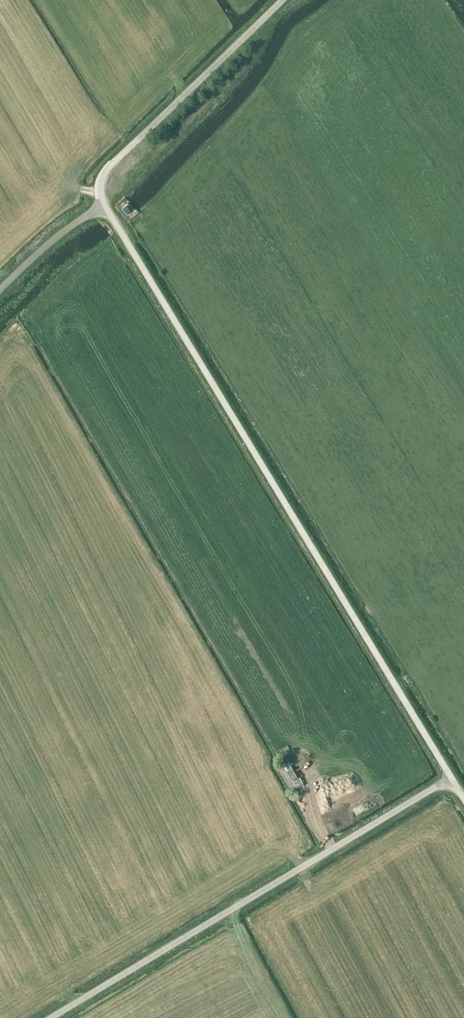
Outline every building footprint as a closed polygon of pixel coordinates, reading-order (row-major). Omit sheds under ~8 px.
[(278,768),(291,792),(304,785),(300,778),(297,780),(292,771),(300,766),(296,758),(287,763),(278,768)]
